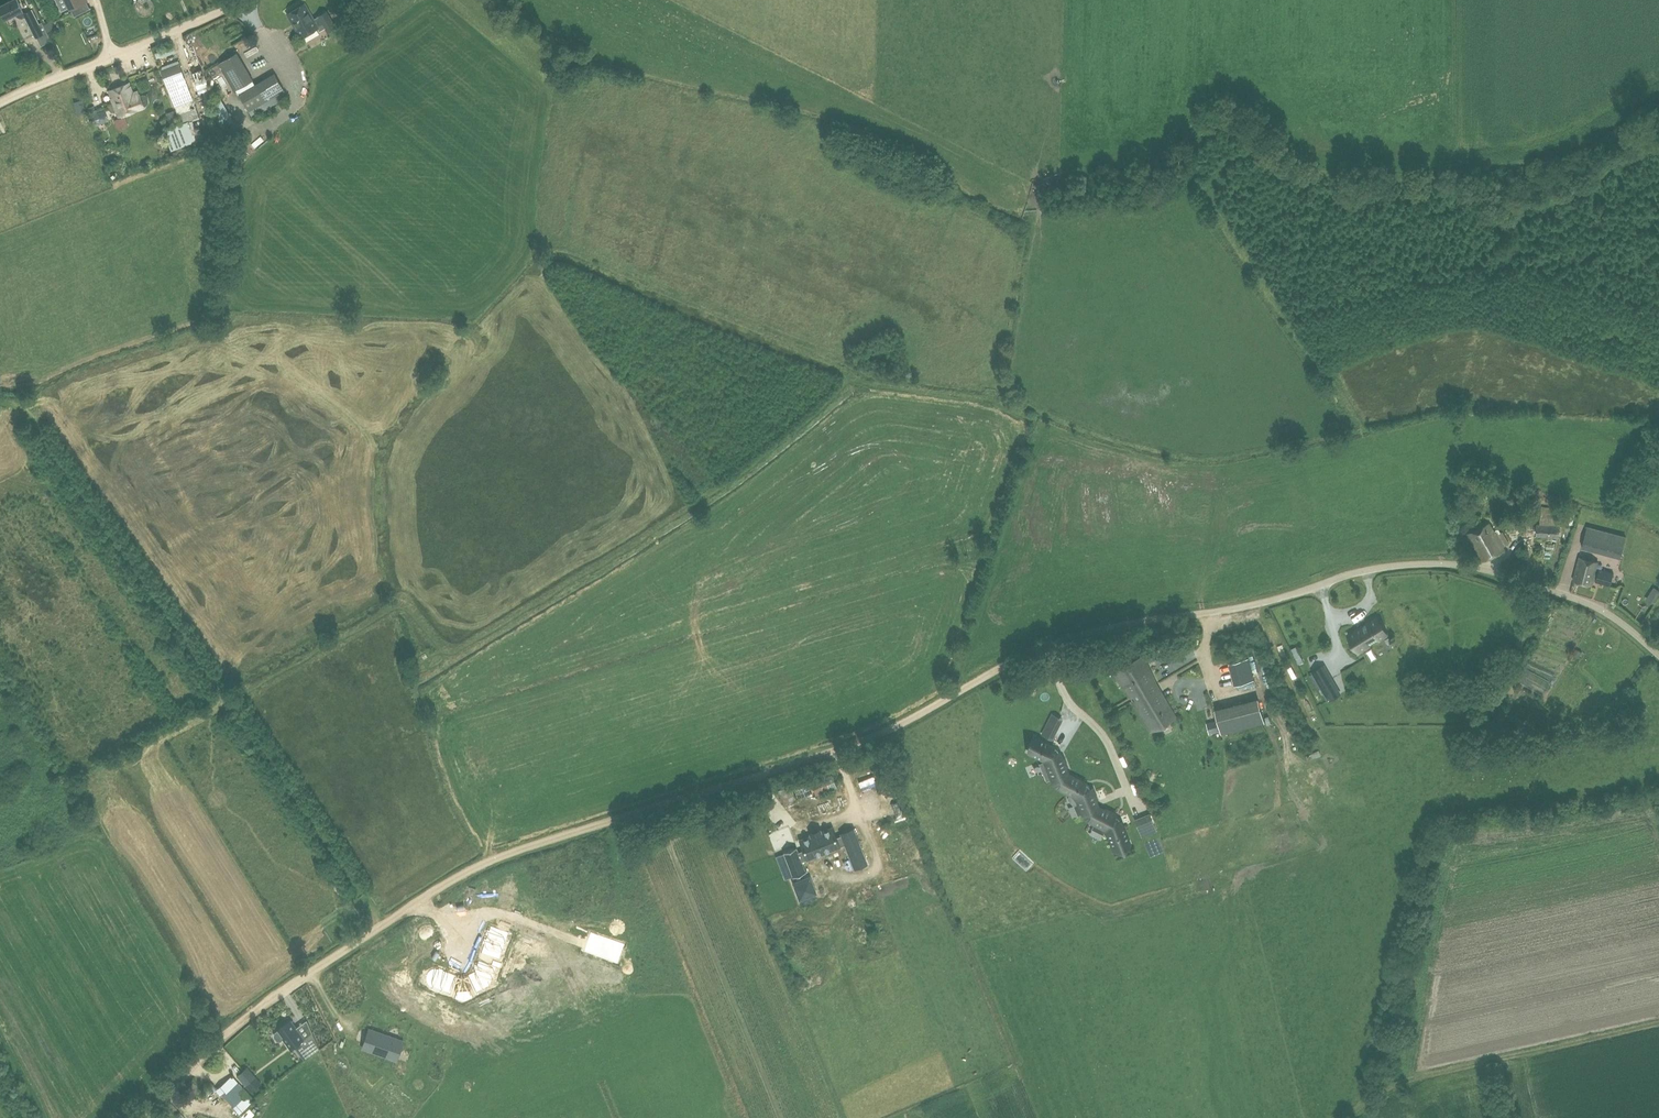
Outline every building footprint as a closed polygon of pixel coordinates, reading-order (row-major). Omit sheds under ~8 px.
[(17,0),(9,0),(0,4),(0,8),(4,17),(22,9),(17,0)] [(287,13),(301,37),(318,27),(316,24),(321,21),(328,32),(336,27),(326,11),(318,16),(314,19),(304,3),(287,13)] [(336,10),(342,21),(353,15),(347,4),(336,10)] [(31,9),(23,13),(35,37),(46,31),(41,22),(38,23),(31,9)] [(56,29),(51,20),(43,24),(48,33),(56,29)] [(220,62),(248,110),(284,90),(274,74),(255,85),(236,53),(220,62)] [(202,69),(197,57),(186,61),(191,73),(198,92),(210,88),(203,69),(202,69)] [(161,70),(167,86),(185,80),(179,63),(161,70)] [(113,105),(108,107),(109,109),(110,111),(112,112),(114,112),(116,112),(118,116),(143,107),(143,106),(146,105),(149,103),(148,100),(147,96),(145,94),(143,94),(139,96),(137,89),(131,91),(128,83),(108,90),(113,105)] [(170,94),(174,103),(183,100),(180,91),(170,94)] [(105,109),(90,115),(94,126),(109,120),(105,109)] [(173,111),(167,114),(170,123),(176,121),(173,111)] [(114,120),(118,129),(129,125),(125,115),(114,120)] [(233,119),(217,129),(224,141),(242,131),(235,119),(234,120),(233,119)] [(196,129),(193,120),(165,130),(171,148),(192,140),(193,142),(204,138),(200,127),(196,129)] [(1536,536),(1559,538),(1561,514),(1552,514),(1553,507),(1542,506),(1540,524),(1537,524),(1536,536)] [(1490,522),(1468,534),(1483,560),(1505,549),(1490,522)] [(1587,526),(1582,548),(1620,558),(1626,536),(1587,526)] [(1597,562),(1579,557),(1573,579),(1592,584),(1593,580),(1596,581),(1595,582),(1610,586),(1614,572),(1599,568),(1598,574),(1595,573),(1597,562)] [(1279,629),(1284,627),(1277,614),(1272,617),(1279,629)] [(1387,634),(1377,617),(1348,635),(1358,652),(1387,634)] [(1111,672),(1130,698),(1157,683),(1144,653),(1111,672)] [(1248,658),(1230,662),(1236,684),(1253,679),(1248,658)] [(1164,675),(1169,686),(1180,681),(1176,671),(1164,675)] [(1325,693),(1335,687),(1327,673),(1316,679),(1325,693)] [(1177,716),(1157,683),(1130,698),(1150,732),(1177,716)] [(1260,701),(1217,712),(1222,733),(1265,722),(1260,701)] [(1053,739),(1058,728),(1047,723),(1042,733),(1053,739)] [(1035,737),(1028,751),(1045,760),(1053,780),(1068,774),(1063,756),(1061,757),(1057,748),(1035,737)] [(811,782),(816,795),(837,787),(832,774),(811,782)] [(1068,798),(1072,803),(1078,800),(1080,806),(1085,818),(1090,821),(1097,806),(1094,799),(1096,798),(1093,788),(1090,789),(1088,785),(1068,774),(1053,780),(1055,786),(1070,793),(1068,798)] [(807,780),(792,785),(797,798),(812,793),(807,780)] [(880,800),(880,805),(887,805),(885,782),(868,783),(869,800),(880,800)] [(783,804),(796,799),(790,785),(777,790),(783,804)] [(896,789),(889,792),(898,811),(905,808),(896,789)] [(821,819),(835,815),(830,801),(817,805),(821,819)] [(890,806),(876,810),(878,816),(892,812),(890,806)] [(1105,808),(1104,810),(1097,806),(1090,821),(1106,829),(1114,850),(1129,844),(1118,817),(1114,815),(1115,813),(1105,808)] [(1145,811),(1144,823),(1154,823),(1155,811),(1145,811)] [(893,817),(880,820),(882,826),(894,823),(893,817)] [(896,824),(883,829),(887,842),(900,837),(896,824)] [(831,829),(816,835),(823,852),(838,847),(839,847),(838,846),(845,844),(854,868),(866,863),(854,830),(842,834),(842,836),(836,839),(832,828),(831,828),(831,829)] [(808,858),(823,852),(816,835),(801,841),(801,840),(800,840),(804,851),(798,853),(797,849),(797,848),(784,853),(784,854),(793,876),(792,876),(793,877),(793,876),(806,871),(805,871),(801,861),(807,858),(808,859),(808,858)] [(901,842),(892,846),(897,856),(906,851),(901,842)] [(905,871),(904,857),(895,857),(895,871),(905,871)] [(800,899),(816,893),(809,876),(793,883),(800,899)] [(861,893),(857,896),(863,908),(872,904),(864,887),(859,889),(861,893)] [(854,896),(846,900),(850,907),(858,902),(854,896)] [(487,930),(485,935),(487,936),(486,940),(484,939),(482,944),(484,945),(481,954),(499,960),(509,933),(496,928),(496,927),(493,926),(493,927),(490,926),(489,931),(487,930)] [(607,938),(605,945),(601,957),(618,963),(624,944),(607,938)] [(584,951),(601,957),(605,945),(588,940),(584,951)] [(475,964),(473,970),(475,970),(474,972),(467,975),(476,993),(490,986),(497,967),(491,965),(478,960),(477,965),(475,964)] [(500,968),(502,963),(493,960),(491,965),(497,967),(500,968)] [(443,970),(444,970),(438,968),(429,965),(424,965),(420,966),(417,969),(416,973),(416,977),(418,981),(422,983),(451,993),(457,975),(443,970)] [(463,991),(457,992),(454,999),(464,1002),(463,991)] [(464,1002),(473,997),(470,991),(463,991),(464,1002)] [(290,1048),(294,1045),(300,1041),(303,1038),(290,1020),(274,1032),(274,1036),(277,1040),(280,1041),(283,1039),(290,1048)] [(393,1058),(399,1039),(366,1027),(359,1047),(393,1058)] [(300,1041),(294,1045),(304,1059),(312,1053),(318,1047),(314,1037),(303,1045),(300,1041)] [(256,1076),(246,1066),(236,1075),(246,1085),(256,1076)] [(220,1085),(232,1099),(244,1088),(231,1074),(220,1085)] [(229,1116),(216,1102),(200,1116),(202,1117),(227,1117),(229,1116)]
